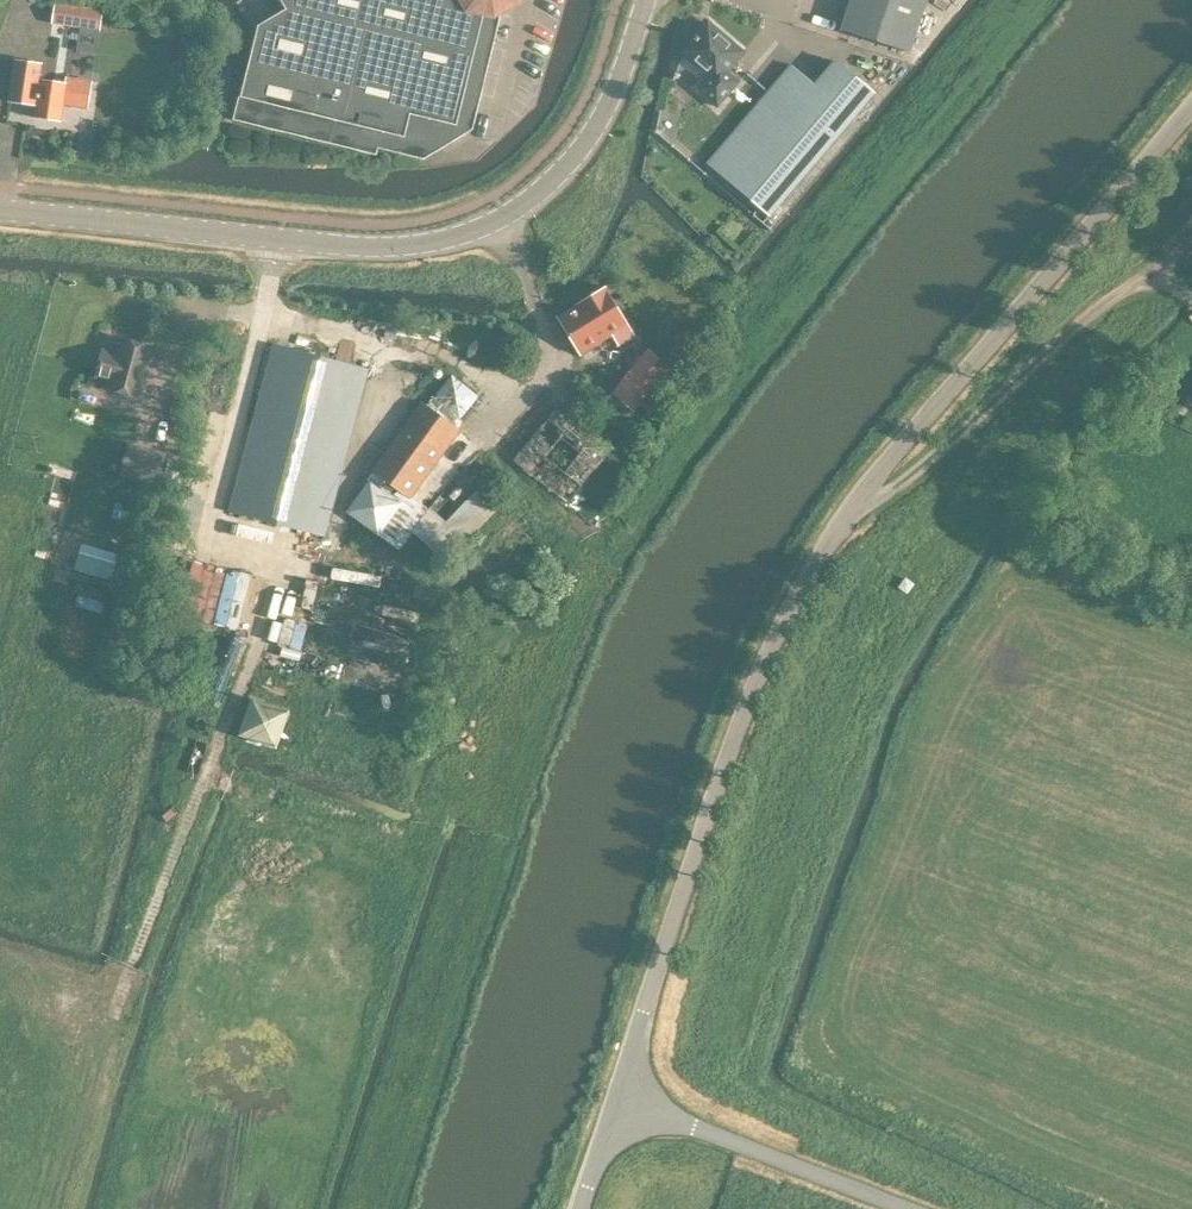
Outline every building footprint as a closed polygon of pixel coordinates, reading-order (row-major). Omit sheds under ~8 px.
[(402,38),(355,27),(309,15),(285,9),(258,25),(243,88),(240,87),(232,120),(376,155),(377,148),(423,159),(472,129),(501,13),(499,9),(515,0),(411,0),(402,38)] [(313,0),(280,0),(285,9),(309,15),(313,0)] [(309,15),(355,27),(362,0),(313,0),(309,15)] [(355,27),(402,38),(411,0),(362,0),(355,27)] [(909,52),(926,0),(851,0),(841,30),(909,52)] [(103,11),(55,3),(52,24),(99,31),(103,11)] [(726,71),(742,52),(708,22),(682,52),(709,76),(697,89),(717,106),(738,81),(726,71)] [(9,102),(36,107),(34,117),(60,121),(63,104),(88,108),(92,81),(66,77),(65,83),(40,79),(42,64),(15,59),(9,102)] [(769,217),(873,93),(833,59),(812,84),(789,65),(706,163),(769,217)] [(607,289),(558,319),(581,355),(612,338),(618,347),(636,336),(607,289)] [(153,348),(121,339),(117,354),(103,350),(96,376),(110,380),(108,388),(140,396),(153,348)] [(273,344),(230,510),(325,535),(368,369),(273,344)] [(647,350),(614,395),(641,414),(674,370),(647,350)] [(371,470),(375,473),(346,512),(399,551),(412,532),(446,563),(502,503),(483,483),(446,522),(430,507),(428,508),(411,497),(460,429),(454,425),(477,396),(452,375),(428,405),(422,401),(409,418),(415,396),(398,383),(379,378),(360,451),(378,456),(384,436),(394,439),(371,470)] [(531,489),(540,480),(567,502),(569,499),(586,513),(598,497),(581,483),(611,447),(575,417),(572,420),(557,407),(514,460),(515,460),(507,470),(531,489)] [(127,448),(119,475),(160,486),(167,458),(127,448)] [(83,543),(76,568),(113,578),(120,552),(83,543)] [(80,584),(79,606),(100,607),(101,586),(80,584)] [(236,734),(274,745),(284,711),(247,699),(236,734)]
